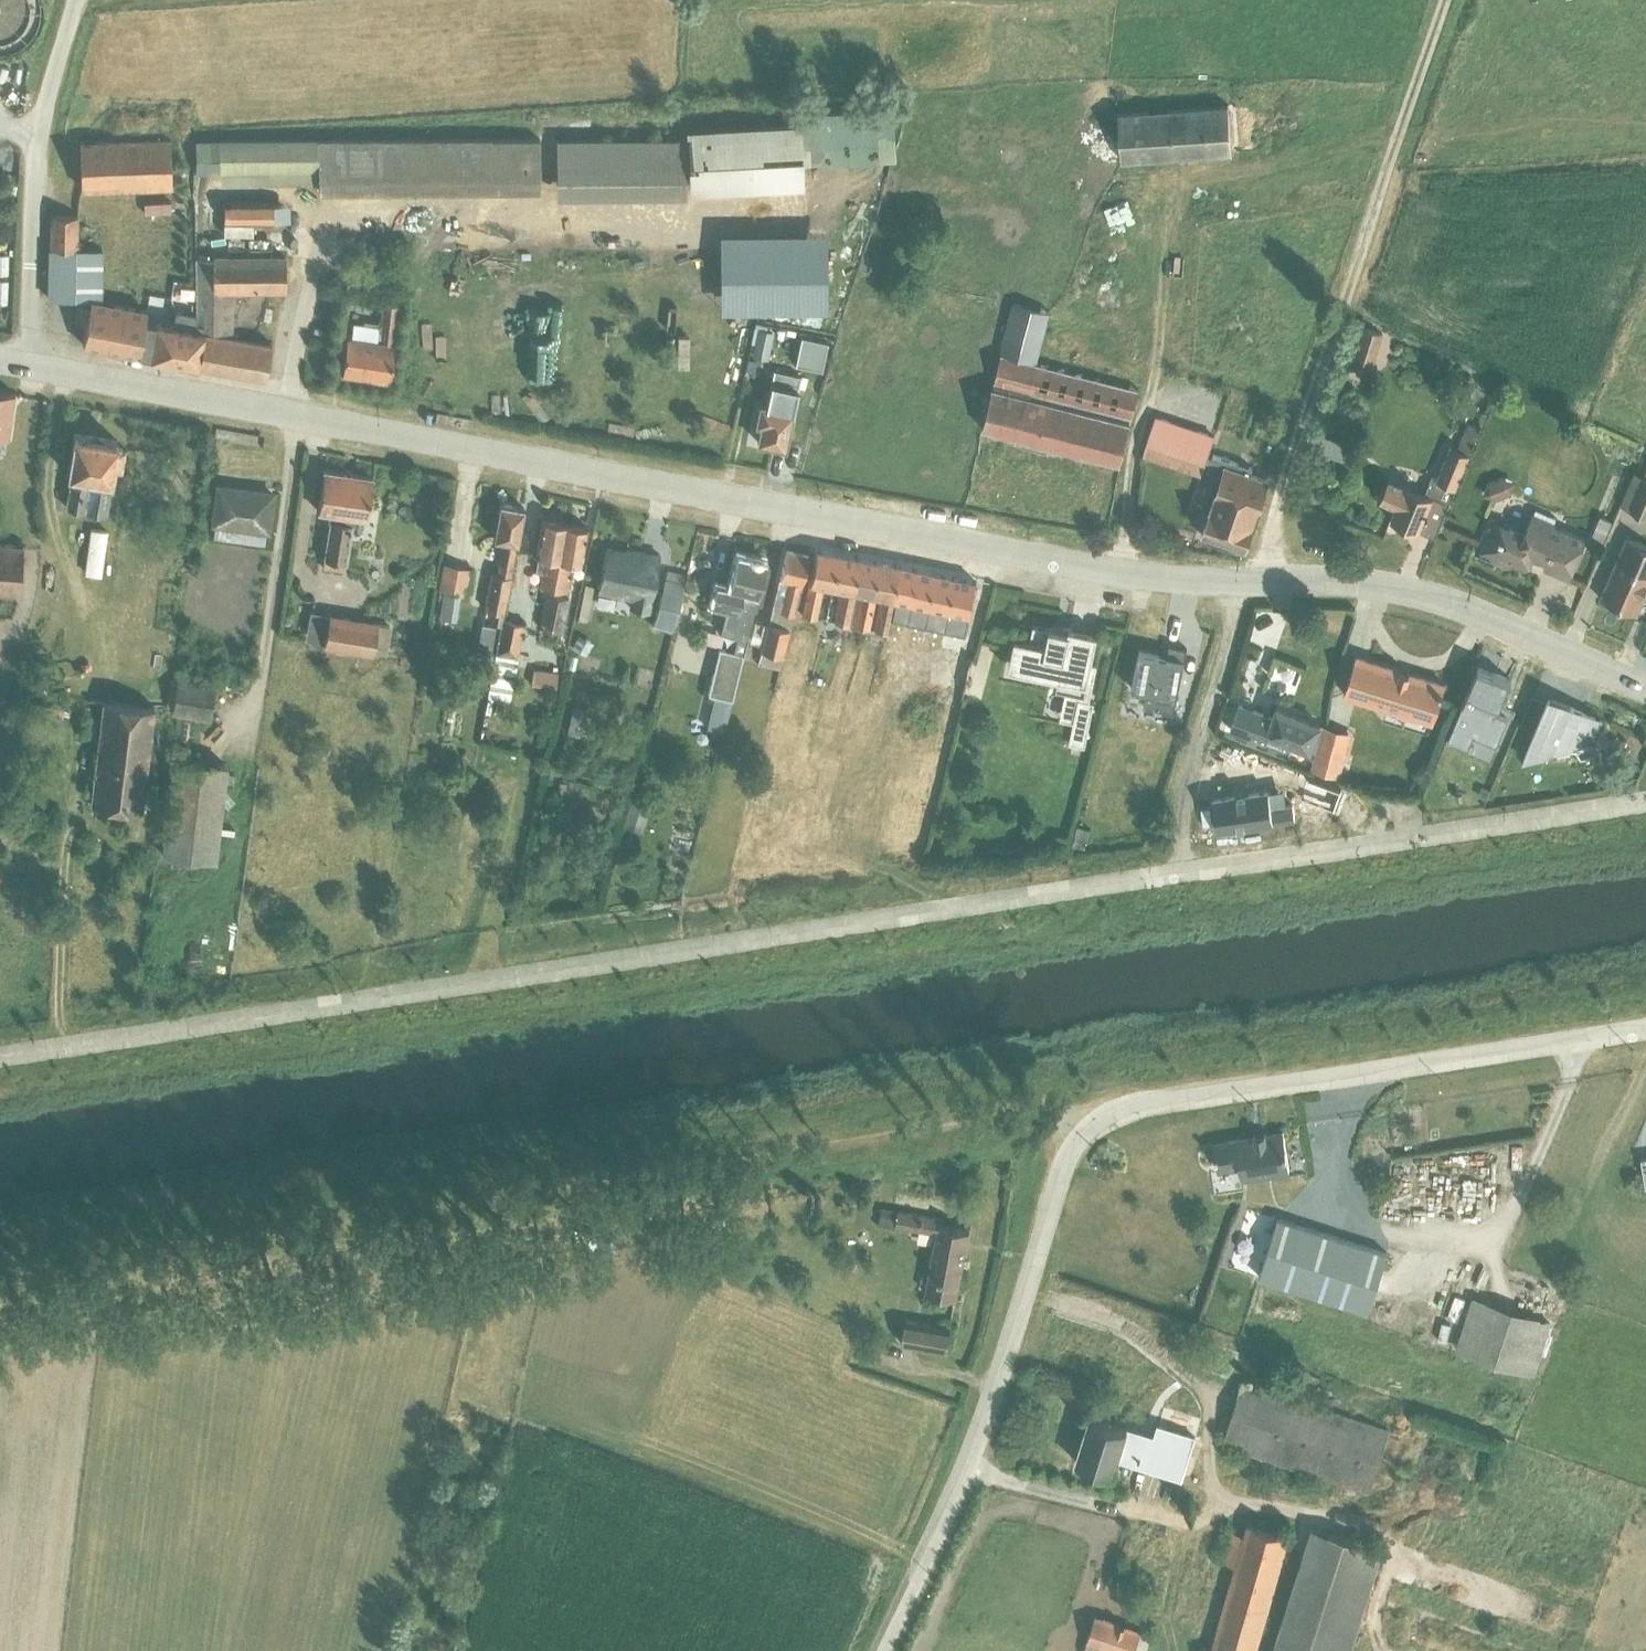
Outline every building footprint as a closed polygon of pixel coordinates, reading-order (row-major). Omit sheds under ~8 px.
[(799,98),(685,104),(690,192),(804,186),(803,162),(829,161),(829,163),(898,159),(896,108),(799,112),(799,98)] [(1229,104),(1119,111),(1123,160),(1233,152),(1229,104)] [(171,137),(81,140),(81,189),(172,186),(171,137)] [(539,138),(197,139),(197,171),(221,171),(221,181),(319,181),(319,190),(539,189),(539,138)] [(684,138),(556,140),(557,196),(685,195),(684,138)] [(144,201),(145,214),(172,212),(171,199),(144,201)] [(290,202),(225,201),(225,218),(289,218),(290,202)] [(79,215),(51,215),(50,297),(93,298),(100,298),(106,248),(78,247),(79,215)] [(205,331),(199,365),(267,378),(274,342),(233,335),(233,321),(238,321),(238,315),(234,315),(234,291),(287,290),(286,254),(213,254),(213,256),(196,257),(197,312),(197,329),(205,331)] [(8,275),(8,256),(0,255),(0,275),(8,275)] [(139,353),(145,320),(147,310),(92,300),(91,304),(78,301),(74,319),(87,321),(83,343),(92,345),(139,353)] [(348,335),(343,373),(390,380),(402,304),(383,300),(380,322),(364,320),(361,337),(348,335)] [(1015,303),(984,428),(1121,463),(1132,421),(1031,396),(1032,392),(1133,417),(1139,389),(1039,362),(1051,311),(1015,303)] [(157,322),(151,356),(199,365),(205,331),(197,329),(197,312),(175,308),(173,324),(157,322)] [(145,320),(139,353),(151,356),(157,322),(145,320)] [(759,327),(754,355),(769,358),(774,330),(759,327)] [(1367,327),(1360,350),(1377,355),(1384,332),(1367,327)] [(760,402),(755,422),(762,424),(758,441),(785,447),(802,370),(778,365),(773,392),(775,392),(772,404),(760,402)] [(8,436),(15,392),(0,390),(0,435),(8,436)] [(1157,415),(1144,455),(1202,474),(1216,434),(1157,415)] [(458,416),(454,427),(473,434),(477,423),(458,416)] [(1390,478),(1381,498),(1397,505),(1392,518),(1405,524),(1404,527),(1418,533),(1420,529),(1436,536),(1473,454),(1470,453),(1481,426),(1469,421),(1458,447),(1451,445),(1437,478),(1432,476),(1426,492),(1390,478)] [(71,473),(66,505),(107,512),(114,469),(123,471),(125,453),(116,452),(118,439),(75,432),(68,472),(71,473)] [(1322,435),(1316,449),(1348,459),(1352,445),(1322,435)] [(1224,474),(1203,535),(1245,549),(1269,480),(1251,474),(1253,467),(1214,454),(1208,468),(1224,474)] [(325,469),(319,511),(329,512),(328,520),(330,520),(323,566),(345,570),(352,523),(355,524),(356,516),(367,518),(373,477),(325,469)] [(1621,503),(1645,514),(1645,472),(1645,475),(1635,471),(1621,503)] [(1487,480),(1484,491),(1496,497),(1511,491),(1515,479),(1504,473),(1487,480)] [(215,524),(213,535),(265,542),(266,531),(268,532),(273,492),(219,484),(214,524),(215,524)] [(501,623),(502,617),(524,506),(501,501),(494,536),(502,538),(497,572),(492,571),(484,607),(493,609),(491,621),(501,623)] [(1534,510),(1556,519),(1558,516),(1537,507),(1534,510)] [(1556,519),(1534,510),(1525,529),(1491,516),(1476,552),(1509,566),(1516,563),(1525,566),(1526,566),(1528,566),(1529,566),(1530,565),(1531,564),(1534,557),(1538,556),(1539,557),(1548,561),(1545,566),(1570,577),(1587,536),(1555,523),(1556,519)] [(1601,514),(1591,537),(1603,542),(1613,519),(1601,514)] [(553,588),(566,522),(543,518),(537,554),(538,555),(536,570),(543,571),(540,585),(553,588)] [(566,522),(553,588),(568,590),(571,576),(572,576),(574,561),(582,563),(588,526),(566,522)] [(91,528),(85,573),(101,575),(107,530),(91,528)] [(1602,596),(1605,598),(1638,612),(1645,594),(1645,544),(1629,536),(1602,596)] [(20,592),(24,544),(0,542),(0,591),(20,592)] [(607,547),(598,591),(630,598),(629,607),(649,611),(661,554),(637,549),(636,552),(627,550),(628,547),(627,547),(626,551),(607,547)] [(832,587),(839,554),(816,549),(803,615),(817,618),(823,586),(832,587)] [(773,610),(794,615),(809,555),(788,550),(781,578),(780,578),(773,610)] [(719,646),(708,693),(714,694),(710,709),(729,713),(767,560),(766,560),(739,553),(730,586),(717,583),(711,608),(725,611),(721,631),(737,635),(733,650),(719,646)] [(839,554),(832,587),(841,589),(834,621),(850,624),(855,592),(861,558),(839,554)] [(861,558),(855,592),(862,593),(855,625),(869,628),(876,596),(880,562),(861,558)] [(444,562),(440,588),(466,593),(471,567),(444,562)] [(880,562),(876,596),(879,597),(874,628),(889,631),(895,600),(900,566),(880,562)] [(900,566),(895,600),(901,601),(894,633),(910,636),(917,604),(920,570),(900,566)] [(668,568),(653,625),(673,630),(687,573),(668,568)] [(917,604),(910,636),(913,636),(929,640),(936,608),(939,574),(920,570),(917,604)] [(936,608),(929,640),(946,644),(953,611),(958,578),(939,574),(936,608)] [(958,578),(953,611),(958,612),(951,644),(965,647),(978,582),(958,578)] [(586,583),(579,618),(587,620),(594,585),(586,583)] [(546,591),(539,625),(564,630),(570,596),(546,591)] [(444,592),(440,616),(456,619),(460,594),(444,592)] [(855,592),(850,624),(855,625),(862,593),(855,592)] [(325,643),(330,614),(311,610),(305,639),(325,643)] [(767,623),(761,644),(760,650),(762,650),(758,663),(780,668),(794,615),(773,610),(769,623),(767,623)] [(330,614),(325,643),(324,645),(373,653),(373,651),(387,653),(392,625),(379,623),(379,621),(331,612),(330,614)] [(496,650),(491,675),(487,695),(510,700),(519,656),(518,655),(524,622),(502,617),(501,623),(496,650)] [(761,644),(767,623),(756,620),(750,642),(761,644)] [(482,621),(477,644),(492,647),(496,624),(482,621)] [(1016,638),(1010,668),(1059,678),(1057,688),(1066,691),(1060,718),(1074,721),(1070,742),(1086,745),(1095,701),(1090,700),(1098,664),(1092,662),(1099,634),(1065,626),(1064,630),(1050,627),(1050,629),(1034,625),(1031,641),(1016,638)] [(1140,650),(1132,688),(1148,691),(1145,705),(1175,711),(1188,648),(1170,644),(1168,656),(1140,650)] [(491,675),(496,650),(482,647),(477,673),(491,675)] [(1357,655),(1345,693),(1434,721),(1446,683),(1357,655)] [(1479,665),(1449,736),(1469,745),(1475,732),(1498,742),(1510,713),(1498,709),(1510,679),(1512,680),(1508,677),(1479,665)] [(173,706),(173,713),(210,719),(216,682),(177,675),(173,706)] [(1536,729),(1549,699),(1533,692),(1521,723),(1536,729)] [(1549,699),(1536,729),(1525,754),(1552,750),(1551,747),(1576,743),(1575,740),(1595,737),(1596,734),(1603,717),(1592,712),(1550,695),(1549,699)] [(785,738),(796,702),(777,696),(766,733),(785,738)] [(173,713),(173,706),(102,699),(91,801),(127,806),(124,824),(141,825),(149,750),(168,752),(173,713)] [(1313,749),(1321,723),(1276,703),(1272,713),(1239,702),(1231,729),(1292,748),(1294,743),(1313,749)] [(575,705),(568,733),(586,737),(592,709),(575,705)] [(1321,723),(1313,749),(1316,750),(1313,768),(1341,776),(1346,753),(1350,754),(1356,733),(1321,723)] [(1230,756),(1232,750),(1216,745),(1205,780),(1203,793),(1209,828),(1237,824),(1232,789),(1214,792),(1213,783),(1222,786),(1231,757),(1230,756)] [(1231,757),(1222,786),(1225,787),(1237,752),(1232,750),(1230,756),(1231,757)] [(173,757),(164,852),(215,857),(228,763),(173,757)] [(1291,768),(1285,783),(1323,797),(1328,782),(1291,768)] [(626,821),(625,825),(642,831),(655,795),(637,788),(626,821)] [(1261,800),(1238,804),(1241,823),(1288,816),(1284,792),(1273,794),(1272,788),(1260,790),(1261,800)] [(1255,1136),(1215,1142),(1216,1149),(1215,1151),(1216,1158),(1217,1159),(1219,1167),(1240,1164),(1243,1178),(1292,1171),(1284,1129),(1283,1129),(1283,1131),(1267,1134),(1267,1131),(1265,1132),(1266,1134),(1257,1136),(1256,1133),(1255,1133),(1255,1136)] [(883,1207),(880,1223),(936,1234),(925,1292),(958,1297),(970,1230),(939,1226),(940,1219),(883,1207)] [(1247,1208),(1230,1263),(1351,1300),(1357,1275),(1367,1277),(1375,1252),(1363,1249),(1365,1245),(1247,1208)] [(1473,1295),(1456,1348),(1535,1374),(1552,1319),(1546,1317),(1546,1319),(1541,1318),(1541,1316),(1473,1295)] [(906,1320),(902,1343),(948,1351),(952,1329),(906,1320)] [(1303,1371),(1297,1386),(1325,1396),(1328,1388),(1318,1384),(1320,1376),(1303,1371)] [(1243,1381),(1223,1444),(1370,1490),(1390,1427),(1243,1381)] [(1090,1417),(1077,1461),(1115,1473),(1119,1459),(1183,1479),(1196,1435),(1158,1423),(1154,1436),(1090,1417)] [(1290,1536),(1247,1523),(1245,1534),(1230,1530),(1222,1560),(1236,1564),(1211,1650),(1257,1650),(1290,1536)] [(1273,1650),(1351,1650),(1383,1549),(1312,1526),(1273,1650)] [(1084,1650),(1147,1650),(1152,1635),(1142,1631),(1142,1630),(1097,1614),(1084,1650)]
